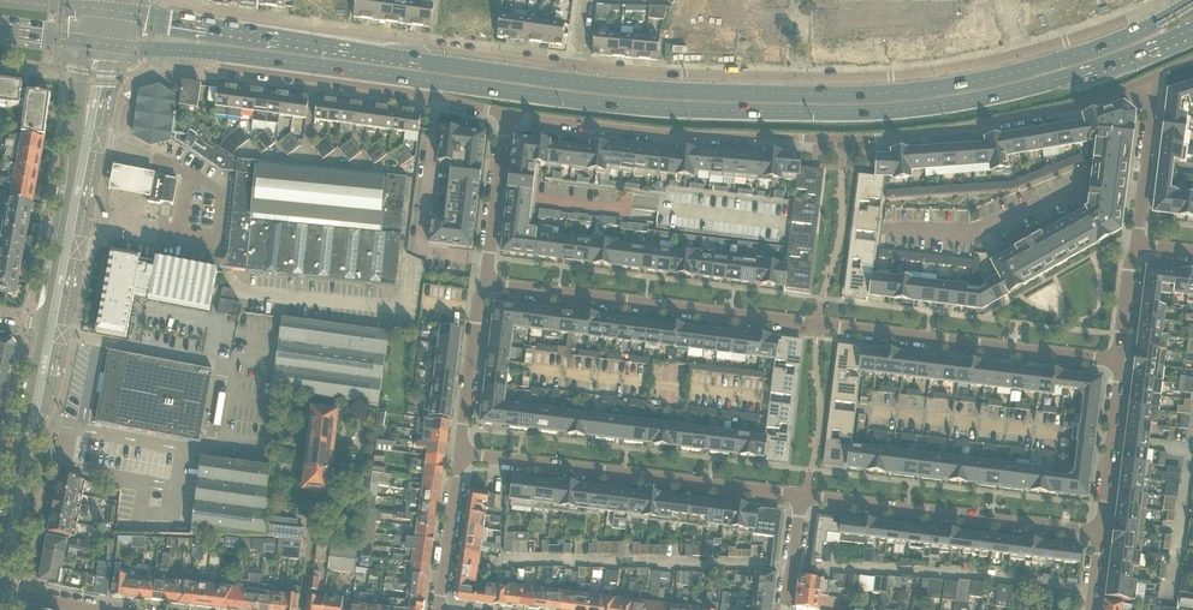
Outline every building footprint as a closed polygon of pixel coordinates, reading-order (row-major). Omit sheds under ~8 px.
[(245,8),(247,0),(235,0),(234,7),(245,8)] [(245,8),(257,10),(258,4),(258,0),(247,0),(245,8)] [(292,9),(309,11),(309,12),(329,15),(329,14),(347,16),(349,0),(293,0),(292,9)] [(366,19),(369,0),(355,0),(353,17),(366,19)] [(379,21),(382,0),(369,0),(366,19),(379,21)] [(379,21),(392,22),(395,0),(382,0),(379,21)] [(392,22),(405,24),(408,3),(408,0),(395,0),(392,22)] [(1024,6),(1022,6),(1030,32),(1048,27),(1048,29),(1066,23),(1066,22),(1116,5),(1117,7),(1133,0),(1051,0),(1052,2),(1043,5),(1041,0),(1022,0),(1024,6)] [(405,24),(418,26),(421,4),(408,3),(405,24)] [(421,4),(418,26),(431,28),(434,6),(421,4)] [(439,5),(436,28),(454,30),(453,32),(473,34),(473,33),(491,35),(494,12),(439,5)] [(610,11),(610,6),(596,5),(595,19),(609,20),(609,11),(610,11)] [(649,7),(648,18),(663,20),(666,13),(666,12),(666,7),(649,7)] [(813,35),(813,62),(831,62),(831,64),(851,64),(851,62),(898,60),(898,62),(918,59),(917,58),(964,50),(965,52),(984,46),(984,45),(1001,40),(994,14),(992,15),(990,7),(972,12),(976,24),(967,26),(966,22),(959,24),(951,25),(952,30),(931,33),(930,29),(915,32),(915,35),(905,37),(895,37),(895,34),(879,34),(879,38),(858,39),(858,35),(850,36),(842,36),(843,39),(833,40),(833,12),(815,11),(815,35),(813,35)] [(497,37),(510,38),(513,17),(514,10),(501,8),(497,37)] [(663,36),(662,59),(680,59),(680,61),(700,62),(700,60),(750,62),(750,63),(770,64),(770,61),(787,62),(788,35),(787,35),(788,11),(769,10),(768,39),(759,39),(759,35),(744,35),(744,39),(724,38),(724,34),(710,34),(709,38),(689,37),(689,33),(674,33),(674,37),(663,36)] [(510,38),(523,40),(526,19),(513,17),(510,38)] [(523,40),(536,42),(539,21),(526,19),(523,40)] [(536,42),(549,44),(552,22),(539,21),(536,42)] [(552,22),(549,44),(562,46),(565,24),(552,22)] [(620,36),(618,57),(631,58),(633,37),(634,28),(621,27),(620,36)] [(592,55),(606,56),(608,34),(608,30),(595,29),(592,55)] [(606,56),(618,57),(620,36),(608,34),(606,56)] [(631,58),(644,59),(646,38),(633,37),(631,58)] [(646,38),(644,59),(658,60),(660,39),(646,38)] [(181,100),(175,100),(173,100),(172,108),(176,109),(175,115),(179,116),(180,107),(198,109),(201,84),(183,81),(181,100)] [(20,103),(22,92),(22,85),(15,84),(14,83),(14,84),(0,82),(0,105),(19,108),(20,103)] [(1184,86),(1188,98),(1190,105),(1192,104),(1192,84),(1184,86)] [(214,115),(227,117),(229,108),(231,87),(218,85),(216,97),(214,115)] [(1167,107),(1166,113),(1178,114),(1180,101),(1186,99),(1188,98),(1184,86),(1178,88),(1168,91),(1167,107)] [(240,118),(241,110),(244,89),(231,87),(229,108),(227,117),(240,118)] [(175,100),(175,97),(159,88),(141,92),(135,136),(150,145),(169,140),(169,137),(172,137),(222,172),(242,173),(240,195),(237,195),(236,205),(239,205),(237,219),(236,219),(236,220),(237,220),(236,234),(233,234),(233,241),(235,241),(232,270),(395,286),(399,251),(403,213),(407,177),(240,160),(233,157),(237,150),(250,140),(240,127),(225,138),(219,148),(211,143),(209,140),(210,140),(211,136),(203,125),(199,127),(193,118),(181,129),(182,131),(180,133),(177,133),(179,116),(175,115),(176,109),(172,108),(173,100),(175,100)] [(241,110),(254,112),(257,90),(244,89),(241,110)] [(254,112),(253,120),(266,122),(267,114),(270,92),(257,90),(254,112)] [(22,92),(20,103),(26,104),(23,133),(45,137),(51,96),(22,92)] [(270,92),(267,114),(266,122),(279,123),(280,115),(283,94),(270,92)] [(296,96),(283,94),(280,115),(293,117),(296,96)] [(309,97),(296,96),(293,117),(306,119),(309,97)] [(314,120),(328,122),(331,100),(317,98),(314,120)] [(328,122),(341,123),(343,102),(331,100),(328,122)] [(341,123),(353,125),(356,104),(343,102),(341,123)] [(353,125),(366,127),(369,105),(356,104),(353,125)] [(366,127),(379,129),(382,107),(369,105),(366,127)] [(1096,179),(1126,182),(1134,114),(1123,105),(1083,117),(1085,123),(1088,142),(1088,144),(1096,145),(1092,178),(1096,178),(1096,179)] [(379,129),(392,130),(395,109),(382,107),(379,129)] [(392,130),(405,132),(408,111),(395,109),(392,130)] [(405,132),(404,140),(417,142),(418,134),(419,124),(421,112),(408,111),(405,132)] [(1165,118),(1164,128),(1183,130),(1188,131),(1190,117),(1185,116),(1185,115),(1178,114),(1166,113),(1167,113),(1167,118),(1165,118)] [(1070,125),(1073,145),(1088,142),(1085,123),(1070,125)] [(1054,128),(1058,147),(1073,145),(1070,125),(1054,128)] [(1039,131),(1042,150),(1043,157),(1058,155),(1057,147),(1058,147),(1054,128),(1046,129),(1045,131),(1039,132),(1039,131)] [(1162,144),(1181,146),(1183,130),(1164,128),(1163,138),(1162,144)] [(265,131),(258,136),(268,149),(274,144),(265,131)] [(1023,133),(1026,153),(1042,150),(1039,131),(1023,133)] [(480,170),(478,168),(479,162),(481,160),(484,137),(442,132),(438,164),(453,165),(446,218),(450,219),(449,225),(443,224),(444,218),(432,217),(429,244),(470,249),(480,170)] [(290,133),(284,138),(294,151),(300,146),(290,133)] [(1008,136),(1007,136),(1011,155),(1012,155),(1014,155),(1026,153),(1023,133),(1015,135),(1008,136)] [(9,134),(8,140),(15,141),(13,149),(13,150),(41,155),(44,139),(33,137),(25,136),(9,134)] [(268,149),(258,136),(252,141),(262,153),(268,149)] [(986,145),(989,165),(990,171),(1012,167),(1007,136),(985,139),(986,145)] [(313,147),(318,153),(331,143),(326,137),(313,147)] [(294,151),(284,138),(278,143),(287,156),(294,151)] [(339,149),(344,156),(357,146),(352,139),(339,149)] [(530,203),(531,193),(535,165),(547,167),(547,164),(550,145),(550,144),(515,140),(515,141),(512,164),(511,173),(509,190),(507,205),(502,252),(534,256),(535,256),(535,255),(538,255),(538,257),(540,257),(548,258),(551,239),(551,234),(552,227),(537,226),(535,242),(526,241),(527,225),(530,203)] [(365,152),(370,158),(382,148),(378,142),(365,152)] [(331,143),(318,153),(323,159),(336,150),(331,143)] [(391,154),(395,161),(408,151),(403,144),(391,154)] [(562,146),(561,146),(561,147),(557,147),(556,147),(556,146),(556,145),(550,144),(550,145),(547,164),(547,167),(559,168),(559,166),(561,149),(562,146)] [(599,145),(591,144),(591,145),(591,147),(590,149),(590,151),(586,151),(586,149),(585,151),(583,169),(583,171),(584,171),(584,169),(596,170),(599,146),(599,145)] [(1181,146),(1162,144),(1160,160),(1172,162),(1185,163),(1188,147),(1181,146)] [(612,147),(611,149),(607,148),(607,146),(599,145),(599,146),(596,170),(595,173),(609,174),(610,170),(609,170),(610,167),(612,148),(612,147)] [(971,146),(972,166),(989,165),(986,145),(971,146)] [(357,146),(344,156),(349,162),(362,152),(357,146)] [(561,149),(559,166),(560,166),(561,166),(566,167),(571,167),(574,148),(574,147),(567,147),(567,148),(565,148),(562,148),(562,146),(561,149)] [(955,147),(957,167),(972,166),(971,146),(955,147)] [(581,150),(580,150),(580,149),(580,148),(574,147),(574,148),(571,167),(571,170),(583,171),(583,169),(585,151),(586,149),(585,149),(585,150),(581,150)] [(624,149),(624,148),(624,150),(619,149),(619,148),(612,147),(612,148),(610,167),(609,170),(610,170),(621,172),(622,168),(624,151),(624,149)] [(957,167),(955,147),(939,148),(941,168),(957,167)] [(382,148),(370,158),(374,164),(387,155),(382,148)] [(923,150),(925,169),(941,168),(939,148),(923,150)] [(7,149),(6,155),(13,156),(11,164),(11,165),(39,170),(41,155),(13,150),(7,149)] [(637,150),(630,149),(630,150),(630,151),(627,151),(624,150),(625,149),(624,149),(624,151),(622,168),(621,172),(633,173),(634,173),(634,170),(636,151),(637,150)] [(649,151),(648,151),(648,153),(644,153),(644,151),(637,150),(636,151),(634,170),(634,173),(633,173),(633,176),(646,177),(646,175),(646,171),(648,154),(649,151)] [(687,151),(678,150),(678,151),(678,155),(677,157),(673,156),(673,154),(673,157),(671,174),(684,175),(687,151)] [(925,169),(923,150),(908,151),(909,170),(925,169)] [(408,151),(395,161),(400,167),(413,157),(408,151)] [(660,153),(653,152),(653,154),(649,153),(649,152),(649,151),(648,154),(646,171),(646,175),(658,176),(659,173),(658,173),(660,154),(660,153)] [(699,152),(699,154),(694,153),(695,151),(687,151),(684,175),(697,177),(698,177),(698,172),(697,172),(698,167),(698,166),(699,153),(699,152)] [(884,176),(890,177),(893,177),(893,179),(910,178),(909,170),(908,151),(892,152),(892,159),(887,159),(887,157),(877,156),(876,175),(884,176)] [(711,153),(711,155),(706,154),(706,153),(699,152),(699,153),(698,166),(698,167),(697,172),(698,172),(705,172),(709,173),(710,173),(711,155),(711,153)] [(673,154),(672,156),(670,156),(667,155),(667,154),(660,153),(660,154),(658,173),(659,173),(670,174),(671,174),(673,157),(673,154)] [(724,154),(717,153),(717,155),(712,155),(712,153),(711,153),(711,155),(710,173),(709,173),(709,176),(722,177),(722,174),(724,155),(724,154)] [(774,153),(765,153),(765,159),(761,159),(761,157),(760,157),(760,161),(758,181),(772,182),(772,178),(774,154),(774,153)] [(787,155),(786,156),(781,156),(781,154),(774,153),(774,154),(772,178),(785,179),(785,174),(787,157),(787,155)] [(736,155),(735,157),(730,156),(730,155),(724,154),(724,155),(722,174),(722,177),(734,179),(734,175),(736,157),(736,155)] [(1074,157),(1077,164),(1083,162),(1081,154),(1074,157)] [(748,156),(741,156),(741,157),(736,157),(736,155),(736,157),(734,175),(734,179),(746,180),(746,176),(748,157),(748,156)] [(796,180),(797,180),(798,170),(798,165),(799,165),(800,156),(792,155),(792,156),(792,157),(787,156),(787,155),(787,157),(785,174),(785,179),(796,180)] [(760,157),(760,159),(755,159),(755,157),(748,156),(748,157),(746,176),(746,180),(758,181),(760,161),(760,157)] [(1074,157),(1064,161),(1067,168),(1077,164),(1074,157)] [(1156,188),(1169,190),(1172,162),(1160,160),(1157,182),(1156,188)] [(4,163),(3,170),(10,171),(8,179),(36,185),(39,170),(11,165),(4,163)] [(1057,164),(1045,168),(1048,176),(1060,171),(1057,164)] [(817,197),(818,197),(822,172),(799,169),(799,165),(798,165),(798,170),(797,180),(796,180),(795,190),(796,190),(797,190),(800,190),(807,191),(807,195),(818,196),(817,197)] [(158,175),(116,167),(111,192),(153,201),(158,175)] [(1048,176),(1045,168),(1034,173),(1036,180),(1048,176)] [(162,202),(163,202),(172,204),(171,204),(173,205),(178,180),(176,179),(176,180),(167,178),(165,177),(166,176),(154,173),(148,202),(160,204),(161,202),(162,203),(162,202)] [(876,175),(875,175),(874,178),(860,177),(857,202),(858,202),(858,201),(869,203),(869,199),(880,200),(880,201),(881,201),(884,183),(884,176),(876,175)] [(1026,176),(1015,180),(1018,187),(1029,183),(1030,183),(1027,176),(1026,176)] [(1,178),(0,184),(7,186),(5,195),(11,196),(11,199),(21,201),(32,203),(33,200),(36,185),(8,179),(1,178)] [(1096,179),(1096,178),(1092,178),(1090,194),(1089,194),(1088,200),(1090,200),(1088,210),(1073,219),(1090,247),(1089,248),(1106,239),(1120,231),(1126,182),(1096,179)] [(1012,182),(1010,183),(1011,190),(1014,189),(1018,187),(1015,180),(1012,182)] [(992,191),(991,183),(979,184),(980,192),(992,191)] [(958,186),(958,193),(971,192),(970,185),(958,186)] [(958,193),(958,186),(945,187),(946,194),(958,193)] [(926,188),(927,196),(939,195),(938,187),(926,188)] [(927,196),(926,188),(913,189),(913,196),(927,196)] [(1171,214),(1173,195),(1175,195),(1176,191),(1169,190),(1156,188),(1154,212),(1171,214)] [(1189,197),(1175,195),(1173,195),(1171,214),(1187,216),(1189,197)] [(3,197),(0,213),(29,219),(31,212),(32,211),(33,206),(32,204),(32,203),(11,199),(3,197)] [(815,226),(817,205),(816,205),(816,206),(807,205),(807,200),(795,198),(794,198),(791,222),(791,223),(792,224),(792,223),(796,224),(814,226),(815,226)] [(877,234),(881,208),(879,208),(867,207),(866,212),(857,211),(857,210),(856,210),(853,231),(854,231),(876,233),(876,234),(877,234)] [(0,215),(0,229),(26,234),(29,219),(0,213),(0,215)] [(998,277),(1008,294),(1089,248),(1090,247),(1073,219),(1030,243),(1029,242),(1024,245),(1025,246),(992,265),(998,277)] [(641,225),(640,232),(647,233),(648,231),(648,226),(641,225)] [(23,250),(26,234),(0,229),(0,245),(23,250)] [(811,256),(814,235),(813,235),(793,233),(791,232),(790,232),(787,258),(788,258),(788,257),(793,258),(799,259),(800,259),(801,254),(810,255),(810,256),(811,256)] [(548,258),(555,259),(556,257),(561,258),(561,259),(561,260),(561,258),(564,240),(564,236),(551,234),(551,239),(548,258)] [(588,263),(589,263),(589,261),(593,262),(593,263),(602,265),(605,245),(605,237),(591,235),(591,238),(592,238),(591,243),(589,261),(588,263)] [(561,260),(562,260),(562,258),(566,258),(566,259),(566,260),(567,260),(574,261),(577,242),(577,237),(564,236),(564,240),(561,258),(561,260)] [(574,261),(575,261),(582,262),(583,262),(583,261),(588,261),(588,263),(589,261),(591,243),(592,238),(591,238),(583,237),(577,236),(577,237),(577,242),(574,261)] [(602,265),(610,266),(610,264),(611,264),(616,264),(615,266),(616,266),(616,264),(618,247),(619,242),(620,239),(605,237),(605,245),(602,265)] [(872,268),(873,268),(876,243),(875,242),(875,243),(853,240),(852,239),(850,260),(851,260),(860,261),(860,266),(872,268)] [(616,266),(616,265),(620,265),(622,265),(621,267),(629,268),(630,268),(632,248),(632,244),(619,242),(618,247),(616,264),(616,266)] [(630,268),(637,269),(638,269),(639,267),(643,268),(643,269),(643,270),(643,268),(645,250),(646,246),(632,244),(632,248),(630,268)] [(21,265),(23,250),(0,245),(0,261),(21,265)] [(643,270),(643,268),(648,268),(647,270),(648,270),(656,271),(659,252),(659,247),(646,246),(645,250),(643,268),(643,270)] [(656,271),(663,272),(664,272),(665,271),(670,271),(670,273),(670,271),(672,253),(673,249),(659,247),(659,252),(656,271)] [(670,273),(671,271),(675,272),(675,273),(683,275),(683,274),(684,271),(686,251),(673,249),(672,253),(670,271),(670,273)] [(697,276),(698,276),(698,275),(703,275),(703,277),(711,278),(712,278),(714,258),(715,255),(715,251),(700,249),(700,250),(700,252),(697,275),(697,276)] [(883,250),(882,258),(891,259),(892,251),(883,250)] [(111,251),(96,332),(126,338),(134,293),(142,295),(142,297),(148,298),(148,299),(210,311),(217,272),(155,260),(154,265),(140,262),(141,257),(111,251)] [(683,275),(692,276),(692,274),(697,275),(697,276),(697,275),(700,252),(699,252),(686,251),(684,271),(683,274),(683,275)] [(892,251),(891,259),(903,261),(904,253),(892,251)] [(726,280),(726,278),(732,279),(731,280),(740,281),(742,262),(743,258),(743,255),(729,254),(729,257),(728,260),(726,278),(726,280)] [(922,263),(923,255),(911,254),(910,262),(922,263)] [(712,278),(720,279),(720,277),(721,277),(726,278),(725,280),(726,280),(726,278),(728,260),(729,257),(715,255),(714,258),(712,278)] [(923,255),(922,263),(935,265),(936,257),(923,255)] [(740,281),(749,283),(749,281),(754,282),(754,283),(755,282),(755,281),(757,263),(757,261),(757,259),(743,258),(742,262),(740,281)] [(954,267),(955,259),(942,258),(941,265),(954,267)] [(754,283),(755,283),(755,282),(760,282),(760,284),(767,285),(770,265),(770,262),(770,261),(757,259),(757,261),(757,263),(755,281),(755,282),(754,283)] [(955,259),(954,267),(966,268),(967,261),(955,259)] [(18,279),(21,265),(0,261),(0,276),(18,279)] [(807,290),(810,264),(809,264),(807,264),(798,263),(798,264),(798,267),(790,266),(787,266),(787,265),(786,265),(786,266),(786,267),(784,283),(783,287),(784,287),(784,283),(792,284),(792,288),(807,290)] [(783,287),(784,283),(786,267),(771,265),(770,265),(767,285),(768,285),(778,286),(778,284),(783,285),(783,287)] [(973,265),(972,274),(976,282),(982,279),(978,273),(979,266),(973,265)] [(1146,275),(1145,283),(1160,285),(1159,292),(1173,293),(1174,286),(1175,272),(1162,270),(1162,269),(1147,267),(1146,275)] [(870,294),(873,276),(872,276),(872,275),(871,275),(871,276),(860,274),(860,271),(850,269),(849,269),(846,294),(861,296),(862,293),(870,294)] [(1175,272),(1174,286),(1173,293),(1187,295),(1190,274),(1175,272)] [(0,276),(0,292),(15,295),(15,293),(17,292),(18,287),(17,285),(18,279),(0,276)] [(886,298),(888,278),(873,276),(870,294),(870,296),(879,297),(886,298)] [(1008,294),(998,277),(985,285),(995,302),(1008,294)] [(902,300),(904,280),(888,278),(886,298),(902,300)] [(904,280),(902,300),(918,301),(920,282),(904,280)] [(933,303),(936,284),(920,282),(918,301),(933,303)] [(1159,292),(1160,285),(1145,283),(1143,304),(1157,306),(1159,292)] [(949,305),(951,286),(936,284),(933,303),(949,305)] [(967,293),(965,307),(981,309),(995,302),(985,285),(987,290),(978,295),(967,293)] [(965,307),(967,293),(968,288),(951,286),(949,305),(965,307)] [(238,316),(241,302),(223,298),(220,312),(238,316)] [(1164,307),(1157,306),(1143,304),(1141,319),(1162,321),(1164,307)] [(495,305),(493,325),(513,327),(517,328),(519,309),(519,308),(495,305)] [(530,329),(533,308),(524,307),(523,310),(519,309),(517,328),(530,329)] [(545,331),(547,313),(542,312),(543,309),(533,308),(530,329),(545,331)] [(559,333),(562,311),(553,310),(553,313),(548,313),(548,311),(547,311),(547,313),(545,331),(559,333)] [(562,311),(559,333),(574,335),(576,316),(577,315),(576,315),(576,316),(571,316),(571,312),(562,311)] [(588,336),(591,316),(582,315),(581,317),(576,316),(574,335),(588,336)] [(603,338),(605,320),(605,318),(604,320),(599,319),(600,318),(591,316),(588,336),(603,338)] [(272,391),(378,406),(388,332),(282,317),(272,391)] [(605,320),(603,338),(617,340),(619,318),(610,317),(610,321),(605,320)] [(631,342),(633,323),(628,323),(628,319),(619,318),(617,340),(631,342)] [(1139,333),(1168,337),(1169,322),(1162,321),(1141,319),(1139,333)] [(648,322),(639,321),(639,324),(634,323),(634,322),(633,322),(633,323),(631,342),(645,343),(648,322)] [(645,343),(645,349),(659,351),(660,345),(662,327),(663,325),(662,325),(662,327),(657,326),(657,323),(648,322),(645,343)] [(491,339),(511,341),(513,327),(493,325),(491,334),(491,339)] [(662,327),(660,345),(674,347),(677,327),(663,325),(662,327)] [(677,327),(674,347),(689,349),(691,330),(691,329),(690,329),(690,330),(686,330),(686,328),(677,327)] [(441,329),(439,344),(459,346),(460,341),(461,331),(456,331),(456,329),(446,328),(446,330),(441,329)] [(691,330),(689,349),(703,350),(706,329),(696,328),(696,331),(691,330)] [(706,329),(703,350),(717,352),(720,334),(720,332),(719,332),(719,334),(715,333),(715,330),(706,329)] [(720,334),(717,352),(731,354),(734,332),(723,331),(723,334),(720,334)] [(746,356),(748,337),(748,336),(748,337),(744,337),(745,334),(734,332),(731,354),(746,356)] [(1139,349),(1166,352),(1168,337),(1139,333),(1138,340),(1137,348),(1139,349)] [(748,337),(746,356),(760,357),(762,337),(753,336),(753,338),(748,337)] [(774,359),(776,341),(771,340),(771,339),(762,337),(760,357),(774,359)] [(13,361),(17,344),(11,338),(0,339),(0,359),(13,361)] [(558,348),(557,354),(564,355),(571,356),(573,339),(567,338),(566,349),(565,349),(558,348)] [(490,344),(489,353),(509,355),(511,341),(491,339),(490,344)] [(776,341),(774,359),(774,361),(775,361),(786,362),(786,366),(796,367),(796,368),(797,368),(801,342),(785,340),(785,344),(777,343),(777,339),(776,339),(776,341)] [(439,344),(437,358),(457,361),(458,352),(459,347),(459,346),(439,344)] [(839,347),(836,373),(837,373),(837,372),(848,374),(848,370),(860,371),(861,372),(861,371),(863,353),(854,352),(855,349),(839,347)] [(1166,352),(1139,349),(1137,348),(1135,363),(1164,367),(1166,352)] [(863,353),(861,371),(874,373),(877,352),(863,350),(863,353)] [(112,426),(200,443),(209,394),(213,371),(126,354),(121,353),(109,351),(108,357),(97,417),(96,423),(107,425),(112,426)] [(888,375),(890,353),(877,352),(874,373),(888,375)] [(487,374),(486,375),(506,377),(507,371),(508,362),(509,355),(489,353),(489,354),(487,374)] [(890,353),(888,375),(901,376),(904,355),(890,353)] [(904,355),(901,376),(915,378),(918,356),(908,354),(908,355),(904,355)] [(918,356),(915,378),(929,380),(931,358),(927,358),(928,357),(918,356)] [(437,358),(435,373),(455,375),(456,375),(456,370),(457,361),(437,358)] [(931,358),(929,380),(942,381),(945,359),(935,358),(935,359),(931,358)] [(10,378),(13,361),(0,359),(0,376),(10,378)] [(956,383),(959,362),(955,361),(955,360),(945,359),(942,381),(956,383)] [(959,362),(956,383),(970,385),(972,363),(959,362)] [(972,363),(970,385),(983,386),(986,365),(972,363)] [(1164,367),(1135,363),(1133,378),(1162,382),(1164,367)] [(986,365),(983,386),(997,388),(1000,366),(990,364),(990,365),(986,365)] [(1000,366),(997,388),(1011,390),(1013,368),(1009,368),(1010,367),(1000,366)] [(794,397),(796,376),(795,376),(795,377),(786,376),(786,370),(774,369),(774,368),(773,368),(770,394),(771,394),(793,396),(793,397),(794,397)] [(1013,368),(1011,390),(1024,392),(1027,369),(1017,368),(1017,369),(1013,368)] [(1027,369),(1024,392),(1038,393),(1041,372),(1037,371),(1037,370),(1027,369)] [(1053,388),(1052,388),(1054,373),(1041,372),(1038,393),(1052,395),(1053,388)] [(435,373),(434,387),(454,389),(455,380),(455,375),(435,373)] [(1062,389),(1068,390),(1073,391),(1074,376),(1054,373),(1052,388),(1053,388),(1062,389)] [(485,388),(485,389),(505,391),(506,377),(486,375),(485,383),(485,388)] [(4,394),(7,394),(10,378),(0,376),(0,393),(4,394)] [(1074,376),(1073,391),(1079,391),(1081,395),(1102,379),(1074,376)] [(1183,385),(1192,386),(1192,378),(1184,377),(1184,379),(1183,382),(1183,385)] [(856,405),(860,379),(859,379),(846,378),(846,383),(836,382),(836,381),(835,381),(833,402),(834,402),(834,401),(855,404),(855,405),(856,405)] [(1132,393),(1160,397),(1162,382),(1133,378),(1132,393)] [(1084,404),(1098,406),(1102,379),(1081,395),(1084,398),(1084,404)] [(1182,393),(1192,394),(1192,391),(1192,386),(1183,385),(1182,391),(1182,392),(1182,393)] [(428,386),(426,400),(432,401),(452,404),(452,403),(453,398),(454,389),(434,387),(428,386)] [(484,394),(483,403),(503,405),(505,391),(485,389),(484,394)] [(1131,408),(1158,411),(1160,397),(1132,393),(1131,400),(1130,407),(1131,408)] [(1191,408),(1192,401),(1184,400),(1183,407),(1191,408)] [(432,401),(430,416),(450,418),(451,409),(452,404),(432,401)] [(503,405),(483,403),(481,423),(498,425),(499,424),(505,424),(507,406),(503,405)] [(767,428),(779,430),(780,424),(789,426),(790,426),(793,405),(792,405),(792,406),(770,403),(769,403),(766,428),(767,429),(767,428)] [(1082,415),(1081,424),(1096,426),(1098,406),(1084,404),(1083,409),(1082,415)] [(536,409),(533,429),(534,428),(539,428),(538,430),(538,432),(547,433),(550,411),(551,407),(536,405),(535,409),(536,409)] [(519,429),(521,408),(507,406),(505,424),(505,426),(506,426),(506,424),(510,425),(509,428),(519,429)] [(1189,415),(1191,408),(1183,407),(1177,406),(1176,413),(1189,415)] [(1158,411),(1131,408),(1130,407),(1129,415),(1128,422),(1149,425),(1156,426),(1158,411)] [(521,408),(519,429),(528,430),(528,427),(533,428),(533,429),(536,409),(521,408)] [(313,409),(304,479),(303,491),(328,494),(330,476),(331,476),(331,472),(330,472),(337,412),(313,409)] [(852,439),(855,413),(854,413),(854,414),(832,411),(833,410),(832,410),(829,431),(830,431),(830,430),(840,432),(839,437),(851,438),(851,439),(852,439)] [(562,433),(564,413),(550,411),(547,433),(556,434),(557,431),(562,431),(561,433),(562,433)] [(564,413),(562,433),(562,431),(567,432),(567,434),(576,435),(578,415),(564,413)] [(1182,414),(1180,424),(1188,425),(1189,415),(1182,414)] [(578,415),(576,435),(585,436),(585,434),(590,435),(590,436),(593,416),(578,415)] [(593,416),(590,436),(591,437),(591,435),(596,435),(595,439),(604,440),(607,418),(593,416)] [(418,417),(417,430),(429,432),(447,434),(449,422),(437,420),(418,417)] [(607,418),(604,440),(613,441),(614,439),(619,440),(621,420),(607,418)] [(621,420),(619,440),(624,441),(624,442),(633,443),(636,422),(621,420)] [(636,422),(633,443),(642,444),(642,443),(647,443),(648,443),(650,424),(636,422)] [(1127,433),(1148,435),(1149,425),(1128,422),(1127,433)] [(650,424),(648,443),(652,444),(662,445),(664,425),(650,424)] [(1096,426),(1081,424),(1080,430),(1079,430),(1077,442),(1079,443),(1078,448),(1093,450),(1096,426)] [(664,425),(662,445),(671,446),(676,447),(677,447),(677,445),(679,427),(664,425)] [(677,445),(677,447),(681,448),(681,449),(691,450),(693,429),(679,427),(677,445)] [(693,429),(691,450),(700,452),(700,450),(705,450),(705,449),(708,431),(693,429)] [(415,441),(415,442),(446,446),(447,434),(429,432),(417,430),(415,441)] [(705,449),(705,450),(710,451),(710,453),(719,454),(722,432),(708,431),(705,449)] [(722,432),(719,454),(728,455),(728,453),(733,454),(734,454),(734,452),(736,434),(722,432)] [(1146,450),(1147,442),(1148,435),(1127,433),(1125,447),(1146,450)] [(734,452),(734,454),(739,455),(748,456),(750,436),(736,434),(734,452)] [(765,438),(763,454),(771,455),(771,458),(786,460),(789,435),(788,435),(777,434),(777,438),(766,436),(765,436),(765,438)] [(750,436),(748,456),(763,457),(763,454),(765,438),(750,436)] [(375,448),(393,451),(395,440),(383,438),(377,438),(377,437),(375,448)] [(849,465),(851,446),(850,446),(850,447),(839,445),(840,441),(829,440),(828,439),(825,465),(840,467),(841,464),(848,465),(849,465)] [(415,442),(414,448),(427,450),(426,455),(444,458),(446,446),(415,442)] [(849,465),(848,465),(848,468),(862,470),(865,448),(851,446),(849,465)] [(1145,464),(1146,450),(1125,447),(1123,461),(1144,464),(1145,464)] [(865,448),(862,470),(876,471),(879,450),(865,448)] [(1077,458),(1076,464),(1076,469),(1090,470),(1093,450),(1078,448),(1077,458)] [(879,450),(876,471),(890,473),(892,452),(879,450)] [(1145,464),(1152,465),(1153,451),(1146,450),(1145,464)] [(374,460),(384,462),(386,454),(375,452),(374,460)] [(892,452),(890,473),(894,474),(893,475),(903,476),(906,453),(892,452)] [(1165,467),(1167,453),(1160,452),(1158,466),(1165,467)] [(906,453),(903,476),(917,477),(917,476),(920,455),(906,453)] [(412,459),(412,466),(443,470),(444,458),(426,455),(425,461),(412,459)] [(920,455),(917,476),(917,477),(931,479),(933,457),(920,455)] [(933,457),(931,479),(940,480),(940,479),(944,480),(947,458),(933,457)] [(266,537),(267,518),(267,502),(266,502),(270,467),(201,458),(191,535),(266,537)] [(958,482),(961,460),(947,458),(944,480),(948,480),(958,482)] [(961,460),(958,482),(972,483),(974,462),(961,460)] [(1152,465),(1145,464),(1144,464),(1123,461),(1121,477),(1150,481),(1152,465)] [(974,462),(972,483),(975,484),(975,485),(985,486),(988,463),(974,462)] [(988,463),(985,486),(999,488),(999,486),(1002,465),(988,463)] [(374,464),(372,472),(382,474),(384,474),(385,465),(384,465),(383,465),(381,465),(374,464)] [(1002,465),(999,486),(999,488),(1012,489),(1015,467),(1002,465)] [(1167,465),(1166,473),(1180,475),(1182,467),(1167,465)] [(412,466),(411,471),(423,473),(423,479),(441,482),(443,470),(412,466)] [(1015,467),(1012,489),(1022,490),(1022,489),(1026,490),(1029,468),(1015,467)] [(1042,477),(1043,470),(1029,468),(1026,490),(1040,492),(1042,477)] [(1071,477),(1084,494),(1087,497),(1090,470),(1076,469),(1075,475),(1071,477)] [(372,472),(371,484),(378,485),(390,487),(392,475),(382,474),(372,472)] [(1162,473),(1161,482),(1166,483),(1179,484),(1180,475),(1166,473),(1162,473)] [(56,484),(55,490),(82,495),(85,481),(59,476),(58,483),(56,484)] [(1051,478),(1042,477),(1040,492),(1056,494),(1057,492),(1060,493),(1060,494),(1062,479),(1057,479),(1051,478)] [(1084,494),(1071,477),(1068,480),(1062,479),(1060,494),(1087,497),(1084,494)] [(1148,495),(1150,481),(1121,477),(1119,491),(1148,495)] [(527,480),(514,478),(511,498),(510,506),(533,509),(533,506),(536,481),(527,480)] [(409,483),(409,490),(439,494),(441,482),(423,479),(422,485),(409,483)] [(533,506),(533,509),(552,511),(552,508),(552,505),(555,483),(536,481),(533,506)] [(552,508),(552,511),(566,513),(567,513),(571,485),(569,485),(567,485),(555,483),(552,505),(552,508)] [(1166,483),(1164,496),(1167,497),(1176,498),(1177,498),(1179,487),(1179,484),(1166,483)] [(371,484),(369,496),(376,497),(378,485),(371,484)] [(571,485),(567,513),(582,515),(585,515),(586,515),(587,513),(590,488),(571,485)] [(607,511),(609,490),(590,488),(587,513),(598,514),(599,510),(607,511)] [(55,498),(54,504),(88,511),(89,507),(80,506),(82,495),(55,490),(54,496),(55,498)] [(409,490),(407,502),(419,503),(422,504),(437,506),(439,494),(409,490)] [(609,490),(607,511),(614,512),(613,519),(612,528),(625,530),(627,521),(627,518),(631,493),(609,490)] [(1146,510),(1148,495),(1119,491),(1118,506),(1146,510)] [(468,494),(466,513),(485,516),(485,514),(475,513),(476,505),(482,506),(482,503),(487,503),(486,508),(494,509),(495,496),(471,493),(468,494)] [(631,493),(627,518),(650,520),(653,496),(631,493)] [(369,496),(367,509),(374,510),(376,497),(369,496)] [(650,521),(669,523),(672,498),(653,496),(650,520),(650,521)] [(1175,512),(1176,506),(1165,504),(1167,497),(1164,496),(1162,510),(1175,512)] [(1167,497),(1165,504),(1176,506),(1177,498),(1176,498),(1167,497)] [(669,523),(688,525),(691,500),(672,498),(669,523)] [(688,525),(708,528),(708,524),(711,503),(691,500),(688,525)] [(407,502),(405,513),(436,518),(437,506),(422,504),(419,503),(407,502)] [(708,524),(722,526),(725,504),(711,503),(708,524)] [(51,512),(50,518),(77,523),(78,516),(87,518),(88,511),(54,504),(52,511),(51,512)] [(722,526),(737,528),(740,506),(725,504),(722,526)] [(736,532),(752,534),(752,535),(753,535),(756,508),(740,506),(737,528),(736,532)] [(1146,510),(1118,506),(1116,521),(1144,525),(1146,510)] [(753,535),(774,538),(777,538),(780,513),(764,511),(764,514),(756,513),(757,508),(756,508),(753,535)] [(367,509),(365,520),(376,522),(378,510),(374,510),(367,509)] [(1174,522),(1175,513),(1167,512),(1166,521),(1174,522)] [(397,513),(397,519),(411,521),(410,526),(416,527),(434,530),(436,518),(405,513),(405,514),(397,513)] [(466,513),(464,526),(483,528),(485,516),(466,513)] [(50,526),(48,532),(60,535),(75,537),(76,531),(76,530),(77,524),(77,523),(50,518),(49,524),(50,526)] [(292,540),(295,540),(296,528),(287,527),(288,521),(267,518),(266,537),(284,538),(292,540)] [(842,524),(833,523),(834,520),(818,518),(813,564),(814,564),(815,561),(821,561),(823,544),(826,544),(827,533),(840,535),(842,524)] [(840,535),(840,542),(865,545),(866,538),(868,522),(842,519),(842,524),(840,535)] [(365,520),(364,532),(375,533),(376,522),(365,520)] [(1144,525),(1116,521),(1114,536),(1142,540),(1144,525)] [(886,540),(888,525),(868,522),(866,538),(879,540),(878,543),(886,544),(886,540)] [(908,543),(910,527),(888,525),(886,540),(894,541),(893,545),(906,546),(906,543),(908,543)] [(488,529),(483,528),(464,526),(462,539),(471,541),(481,542),(486,543),(488,529)] [(403,531),(402,537),(433,541),(434,530),(416,527),(415,533),(403,531)] [(930,546),(932,530),(910,527),(908,543),(908,548),(923,550),(924,545),(930,546)] [(930,546),(929,558),(938,559),(939,552),(949,553),(949,548),(951,532),(932,530),(930,546)] [(364,532),(363,539),(371,541),(372,533),(364,532)] [(951,532),(949,548),(963,550),(962,553),(971,554),(971,551),(973,535),(951,532)] [(505,534),(504,552),(513,552),(513,534),(505,534)] [(990,558),(992,537),(973,535),(971,551),(979,552),(978,557),(990,558)] [(1112,550),(1141,554),(1142,540),(1114,536),(1113,545),(1112,550)] [(48,537),(45,551),(77,557),(78,551),(88,553),(89,543),(80,541),(73,540),(61,537),(61,540),(48,537)] [(402,537),(400,549),(406,550),(431,554),(433,541),(402,537)] [(1010,556),(1012,540),(992,537),(990,558),(989,568),(1001,569),(1003,555),(1010,556)] [(177,547),(184,548),(185,539),(178,538),(177,547)] [(212,544),(212,545),(224,547),(224,546),(225,545),(225,540),(212,538),(212,544)] [(292,540),(284,538),(282,558),(290,559),(292,540)] [(225,540),(225,547),(238,548),(238,545),(238,544),(238,541),(239,540),(225,539),(225,540)] [(238,544),(238,545),(240,545),(240,549),(251,550),(252,543),(252,539),(246,539),(239,539),(238,541),(238,544)] [(462,539),(460,553),(480,555),(481,548),(500,550),(500,545),(495,544),(486,543),(481,542),(471,541),(462,539)] [(301,541),(295,540),(292,540),(290,559),(299,560),(301,541)] [(1031,558),(1033,542),(1012,540),(1010,556),(1009,559),(1025,561),(1025,558),(1031,558)] [(589,554),(597,555),(598,543),(589,542),(589,554)] [(1032,558),(1031,563),(1046,565),(1046,560),(1053,561),(1055,545),(1033,542),(1032,558)] [(329,562),(331,546),(331,544),(318,543),(315,560),(329,562)] [(619,543),(611,543),(611,555),(619,555),(619,543)] [(362,544),(360,556),(371,557),(372,545),(362,544)] [(705,547),(705,557),(713,557),(713,545),(713,544),(705,544),(705,547)] [(548,554),(558,554),(558,545),(548,545),(548,554)] [(1055,545),(1053,561),(1079,564),(1081,548),(1055,545)] [(328,571),(355,574),(356,568),(359,549),(331,546),(329,562),(328,571)] [(654,546),(654,556),(666,556),(666,547),(654,546)] [(692,547),(692,557),(705,557),(705,547),(692,547)] [(394,554),(393,560),(429,565),(431,554),(406,550),(405,556),(394,554)] [(864,550),(863,562),(873,563),(873,550),(864,550)] [(1110,565),(1132,568),(1139,568),(1141,554),(1112,550),(1111,556),(1110,565)] [(45,552),(42,565),(74,571),(77,557),(45,551),(45,552)] [(460,553),(459,566),(478,568),(480,555),(460,553)] [(152,599),(165,601),(170,556),(163,555),(162,567),(156,566),(154,580),(152,599)] [(360,556),(359,565),(369,567),(371,557),(360,556)] [(837,564),(838,565),(847,566),(848,565),(849,565),(849,564),(849,558),(838,558),(837,564)] [(389,560),(388,566),(405,568),(404,574),(410,575),(428,577),(429,565),(393,560),(389,560)] [(96,576),(110,579),(112,564),(98,562),(96,576)] [(114,576),(112,596),(125,598),(128,571),(120,570),(121,564),(115,563),(113,576),(114,576)] [(91,574),(42,565),(40,578),(41,578),(42,580),(42,581),(49,583),(48,585),(108,596),(110,579),(96,576),(91,575),(91,574)] [(128,571),(125,598),(133,599),(133,597),(138,598),(142,566),(137,565),(137,568),(129,567),(128,571)] [(1109,571),(1109,578),(1110,578),(1130,581),(1137,582),(1139,568),(1132,568),(1110,565),(1109,571)] [(138,598),(152,599),(154,580),(146,579),(148,566),(142,566),(138,598)] [(459,566),(457,579),(466,580),(476,581),(478,568),(459,566)] [(324,599),(316,599),(317,591),(318,591),(320,571),(314,571),(313,578),(310,577),(306,609),(323,609),(324,599)] [(593,571),(592,580),(605,581),(606,571),(593,571)] [(605,582),(605,583),(610,583),(617,584),(619,573),(618,573),(606,571),(605,581),(605,582)] [(645,609),(657,609),(660,589),(659,589),(660,579),(661,573),(661,572),(656,572),(653,572),(652,572),(649,594),(653,594),(652,603),(646,602),(645,609)] [(676,572),(676,584),(684,584),(684,572),(676,572)] [(685,572),(684,586),(696,587),(697,573),(685,572)] [(742,576),(741,582),(774,586),(776,572),(757,572),(754,572),(753,578),(742,576)] [(168,574),(165,601),(171,602),(171,603),(178,604),(180,583),(173,582),(174,575),(168,574)] [(180,583),(178,604),(191,606),(194,575),(181,574),(180,583)] [(244,609),(257,609),(260,585),(261,576),(248,574),(248,576),(246,590),(244,609)] [(833,574),(832,581),(839,582),(838,589),(844,590),(845,582),(846,575),(833,574)] [(194,575),(191,606),(204,607),(207,586),(208,577),(194,575)] [(386,577),(385,583),(426,589),(427,577),(410,575),(409,581),(386,577)] [(847,593),(858,594),(860,576),(859,577),(848,575),(847,593)] [(1068,575),(1067,583),(1077,584),(1078,576),(1077,576),(1068,575)] [(217,609),(230,609),(233,589),(234,580),(226,579),(224,576),(221,576),(221,578),(221,579),(217,609)] [(859,590),(858,591),(873,592),(874,578),(871,578),(860,576),(859,590)] [(873,592),(886,593),(888,578),(886,578),(875,576),(874,578),(873,592)] [(799,577),(797,593),(821,595),(828,596),(828,595),(830,581),(807,578),(799,577)] [(889,578),(888,586),(895,587),(896,578),(889,577),(889,578)] [(1137,582),(1130,581),(1110,578),(1109,578),(1108,586),(1106,598),(1135,601),(1137,582)] [(1181,578),(1179,592),(1187,593),(1190,579),(1181,578)] [(204,607),(217,609),(221,579),(216,579),(215,587),(207,586),(204,607)] [(457,579),(454,597),(456,600),(474,602),(475,596),(475,594),(476,590),(472,589),(471,589),(465,588),(466,580),(457,579)] [(927,588),(926,598),(940,600),(942,581),(928,579),(927,588)] [(955,609),(962,609),(968,609),(970,597),(972,581),(959,580),(959,583),(956,602),(955,609)] [(942,600),(956,602),(959,583),(945,581),(942,600)] [(985,583),(972,581),(970,597),(983,598),(985,583)] [(475,596),(474,602),(481,603),(493,605),(495,585),(487,584),(477,582),(476,590),(475,594),(475,596)] [(620,609),(632,609),(635,586),(636,583),(631,582),(630,582),(627,600),(621,599),(621,606),(620,609)] [(754,590),(753,596),(773,598),(774,586),(741,582),(741,589),(754,590)] [(1146,583),(1137,582),(1135,601),(1143,602),(1146,583)] [(407,592),(406,599),(424,601),(426,589),(385,583),(384,589),(407,592)] [(590,595),(591,585),(578,583),(576,593),(574,609),(588,609),(590,595)] [(601,609),(620,609),(621,606),(621,599),(616,598),(609,598),(609,597),(610,588),(609,588),(610,583),(605,583),(603,597),(601,609)] [(257,609),(270,609),(272,594),(273,587),(260,585),(257,609)] [(300,597),(301,587),(287,585),(285,595),(284,609),(298,609),(299,597),(300,597)] [(493,605),(506,606),(508,587),(495,585),(493,605)] [(513,605),(520,606),(522,587),(509,585),(509,587),(508,587),(506,606),(511,607),(513,605)] [(998,585),(996,602),(1009,603),(1009,600),(1011,587),(998,585)] [(632,609),(645,609),(646,602),(640,601),(639,601),(640,592),(640,587),(635,586),(632,609)] [(529,608),(533,609),(536,588),(522,587),(520,606),(527,606),(529,608)] [(1009,600),(1009,603),(1022,605),(1024,588),(1013,587),(1012,587),(1011,587),(1009,600)] [(540,608),(547,609),(549,590),(536,588),(533,609),(538,609),(540,608)] [(244,609),(246,590),(242,590),(233,589),(230,609),(238,609),(244,609)] [(670,605),(663,604),(665,595),(664,595),(665,590),(660,589),(657,609),(669,609),(670,605)] [(681,609),(693,609),(693,608),(687,607),(688,598),(688,594),(688,593),(689,590),(684,589),(683,592),(681,609)] [(563,592),(549,590),(547,609),(554,609),(555,609),(561,609),(563,592)] [(576,593),(563,592),(561,609),(574,609),(576,593)] [(683,592),(678,592),(676,606),(670,605),(669,609),(681,609),(683,592)] [(1177,606),(1192,609),(1192,608),(1192,594),(1187,593),(1179,592),(1177,606)] [(367,594),(360,593),(359,605),(351,605),(352,601),(351,601),(350,609),(364,609),(367,594)] [(795,608),(813,609),(819,609),(821,595),(797,593),(796,606),(796,607),(795,607),(795,608)] [(285,595),(272,594),(270,609),(284,609),(285,595)] [(364,609),(381,609),(381,608),(371,607),(372,595),(367,594),(364,609)] [(693,609),(705,609),(707,595),(702,594),(701,602),(695,601),(694,601),(694,608),(693,608),(693,609)] [(705,609),(718,609),(718,604),(711,603),(712,594),(707,594),(707,595),(705,609)] [(603,597),(590,595),(588,609),(601,609),(603,597)] [(739,606),(769,609),(771,609),(773,598),(753,596),(753,602),(739,601),(739,606)] [(1145,597),(1144,604),(1156,605),(1157,599),(1145,597)] [(351,601),(343,600),(325,598),(324,599),(323,609),(350,609),(351,601)] [(396,600),(390,599),(389,609),(381,608),(381,609),(395,609),(396,600)] [(395,609),(408,609),(410,599),(406,599),(406,601),(396,600),(395,609)] [(408,609),(423,609),(424,603),(424,601),(410,599),(408,609)] [(1103,609),(1131,609),(1132,605),(1124,604),(1116,603),(1104,601),(1103,609)]
